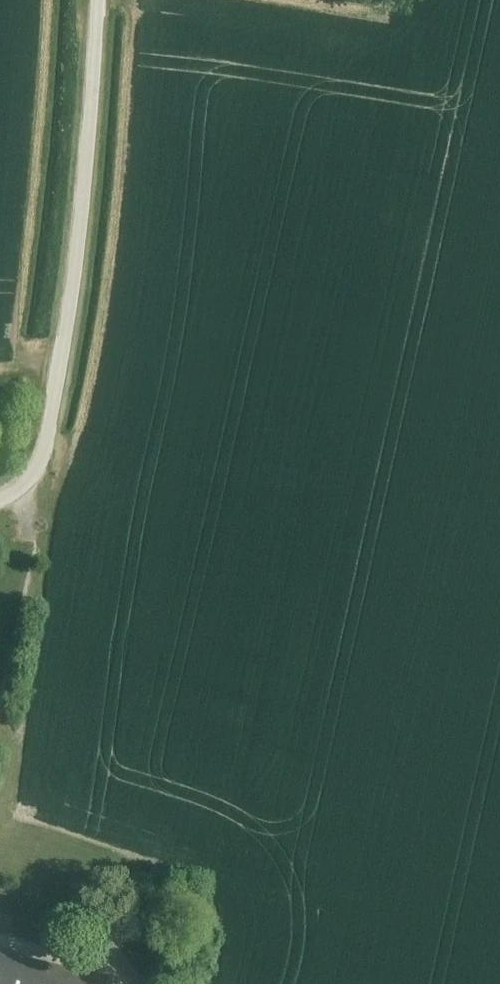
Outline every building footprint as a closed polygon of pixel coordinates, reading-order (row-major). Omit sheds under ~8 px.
[(0,953),(0,983),(106,983),(108,977),(0,953)]
